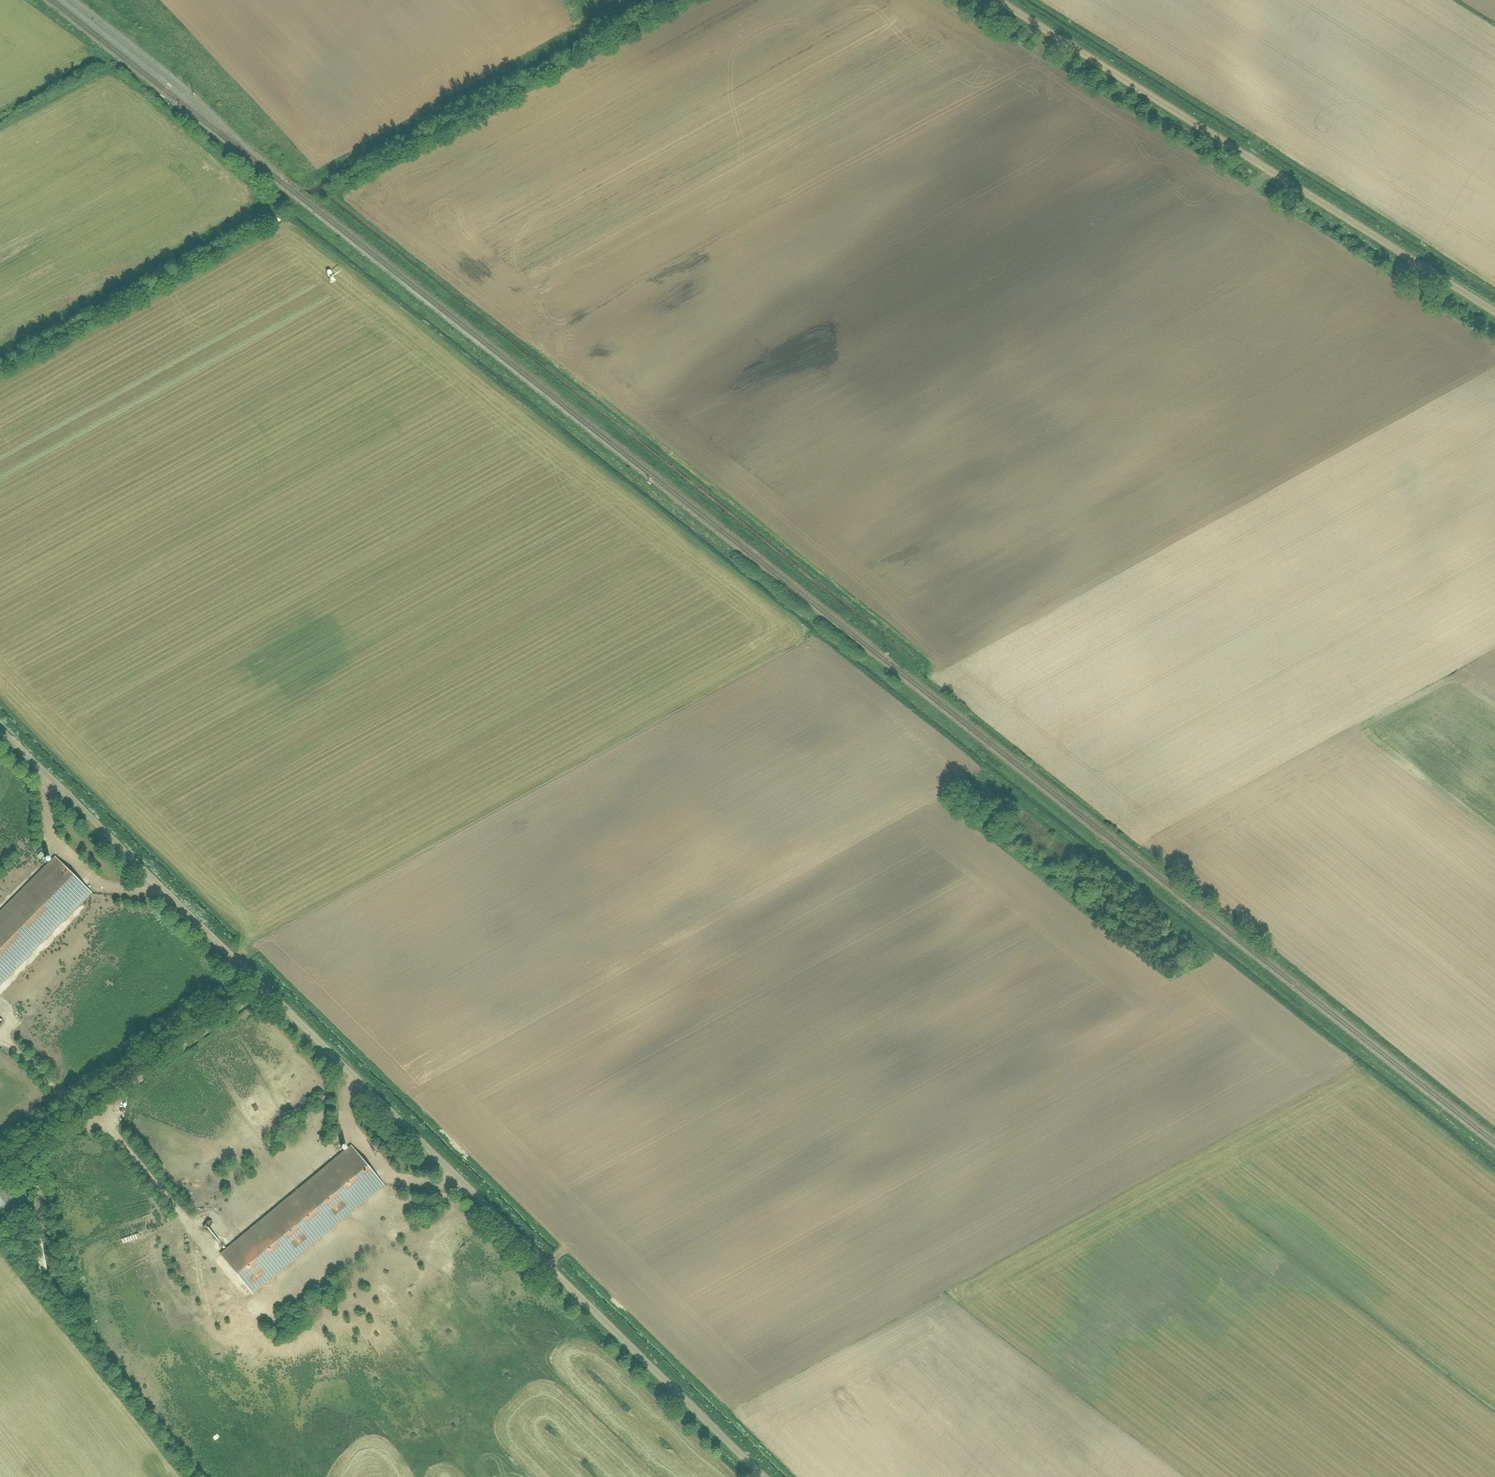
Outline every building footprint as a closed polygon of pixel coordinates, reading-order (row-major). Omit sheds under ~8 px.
[(93,895),(59,860),(0,917),(0,984),(93,895)] [(222,1253),(252,1290),(379,1189),(349,1151),(222,1253)]
